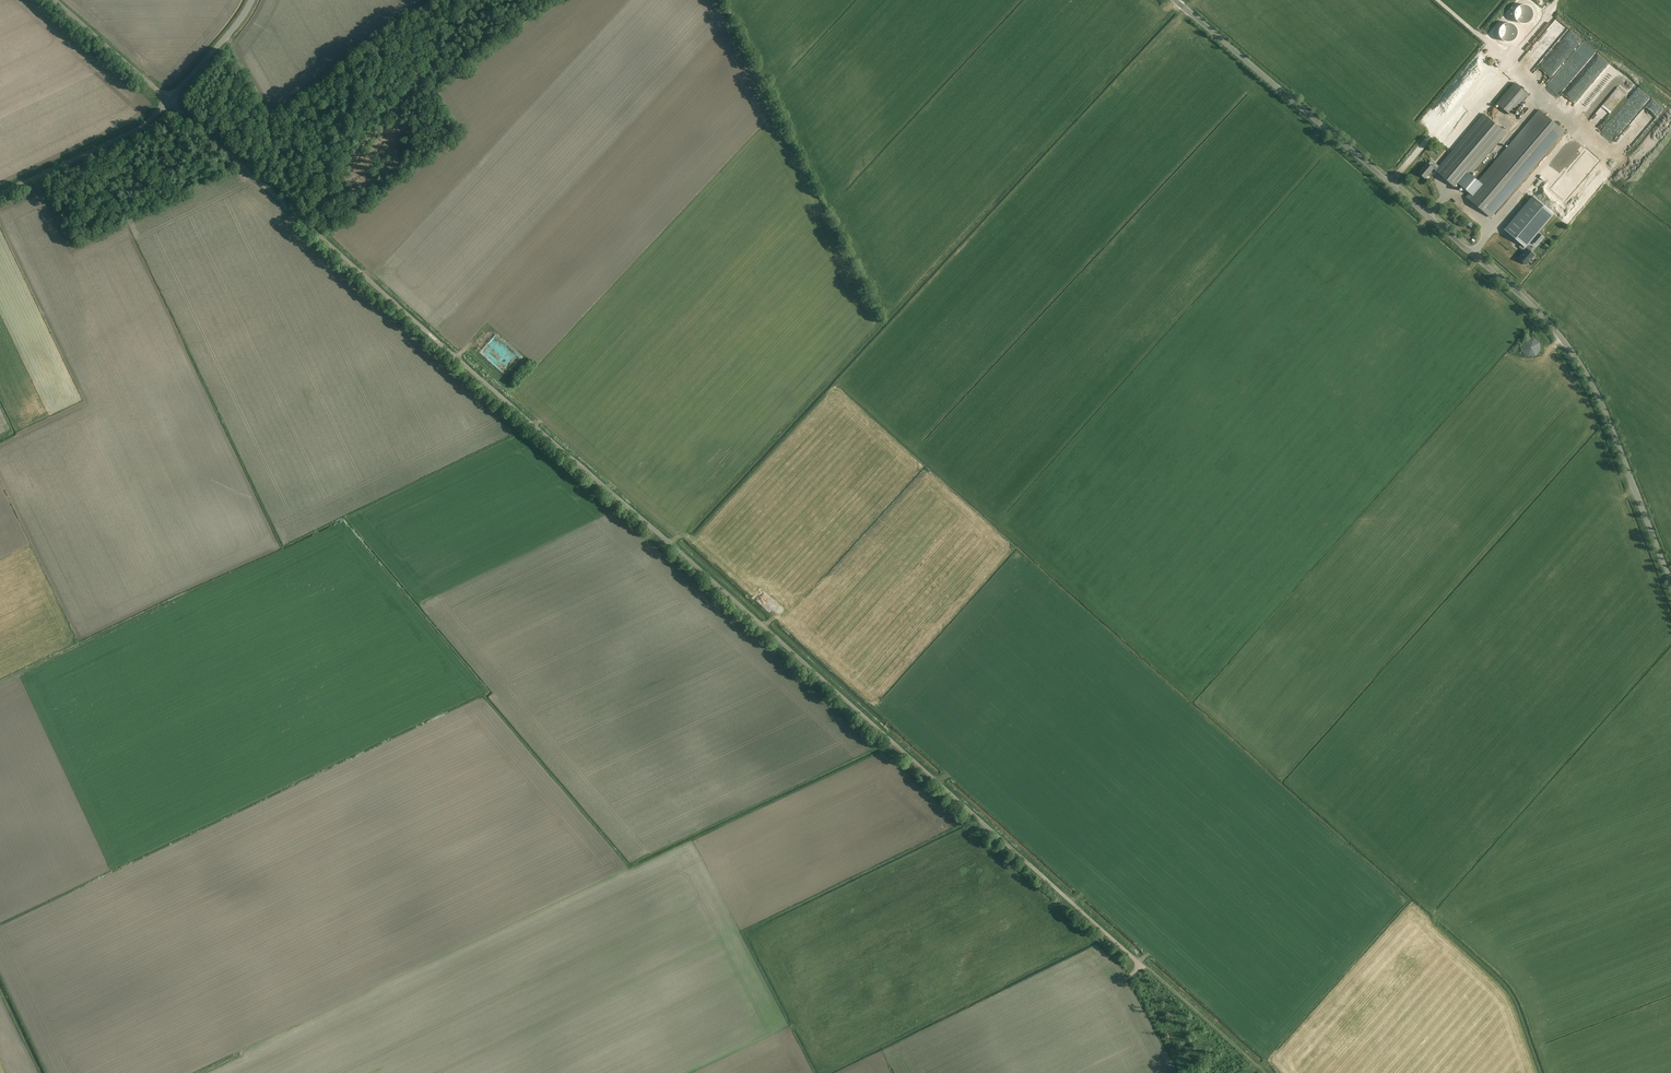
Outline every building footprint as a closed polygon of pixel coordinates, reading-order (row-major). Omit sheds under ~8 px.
[(1554,54),(1557,56),(1568,44),(1563,40),(1562,42),(1560,39),(1548,52),(1552,56),(1554,54)] [(1569,67),(1580,55),(1573,49),(1562,61),(1569,67)] [(1580,66),(1572,73),(1578,79),(1591,66),(1585,60),(1579,65),(1580,66)] [(1560,68),(1559,70),(1556,67),(1553,71),(1561,77),(1565,72),(1560,68)] [(1590,75),(1589,78),(1593,81),(1592,83),(1594,85),(1597,79),(1590,75)] [(1572,87),(1565,81),(1556,91),(1563,97),(1572,87)] [(1496,103),(1511,115),(1528,95),(1514,83),(1496,103)] [(1596,100),(1594,103),(1598,105),(1610,88),(1602,83),(1592,97),(1596,100)] [(1621,90),(1589,120),(1596,127),(1627,97),(1621,90)] [(1506,133),(1484,114),(1437,168),(1433,165),(1432,167),(1426,162),(1418,172),(1425,179),(1433,169),(1435,170),(1435,171),(1458,190),(1461,186),(1470,193),(1467,197),(1491,218),(1566,130),(1541,110),(1480,182),(1471,174),(1506,133)] [(1588,130),(1589,128),(1583,124),(1575,135),(1586,143),(1589,139),(1587,138),(1592,132),(1588,130)] [(1504,229),(1525,247),(1528,244),(1554,214),(1533,196),(1504,229)] [(1525,247),(1527,249),(1518,258),(1526,265),(1535,255),(1530,251),(1532,248),(1528,244),(1525,247)] [(1540,343),(1535,338),(1527,339),(1522,345),(1523,352),(1529,357),(1536,356),(1541,351),(1540,343)]
